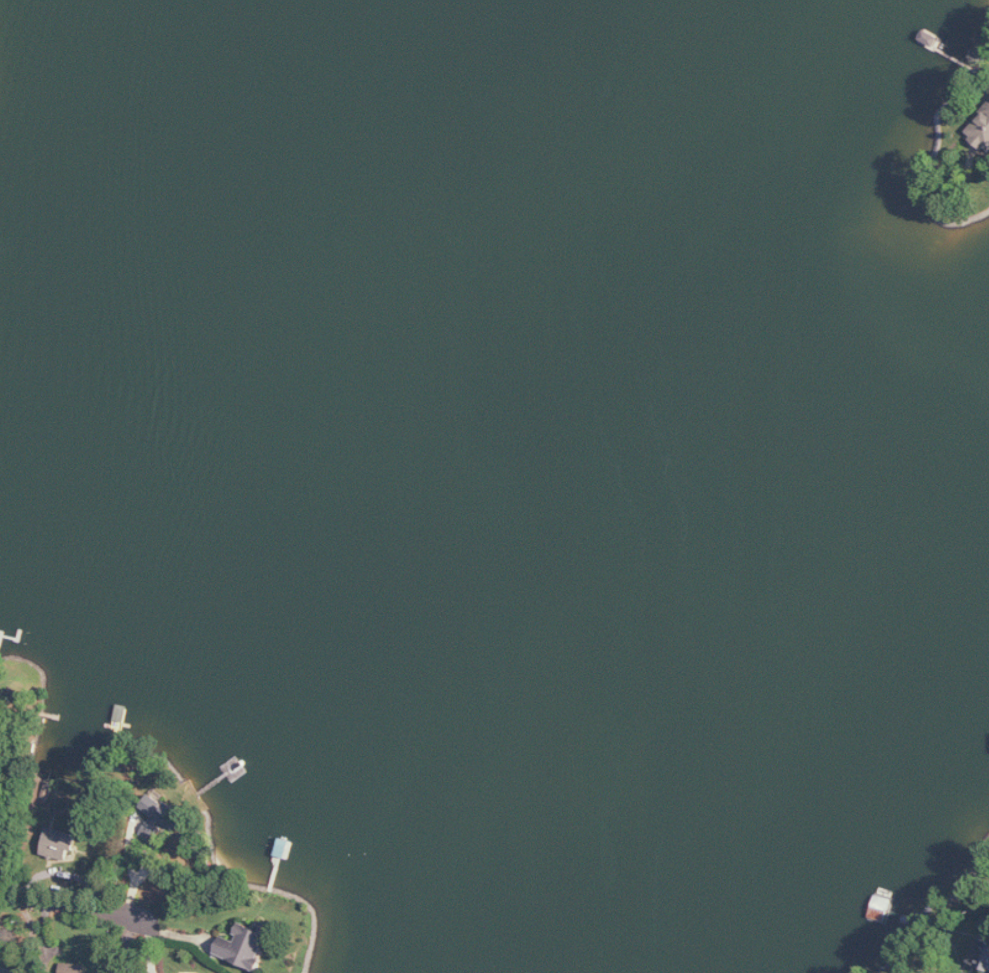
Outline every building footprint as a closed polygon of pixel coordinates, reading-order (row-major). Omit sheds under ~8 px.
[(967,133),(988,152),(988,107),(967,133)] [(140,834),(154,844),(164,830),(160,827),(163,822),(174,830),(185,815),(154,793),(144,807),(154,815),(140,834)] [(259,970),(275,928),(260,923),(258,929),(243,923),(236,941),(224,936),(217,955),(259,970)] [(981,937),(969,961),(988,971),(988,941),(981,937)] [(87,964),(63,963),(62,972),(86,972),(87,964)]
